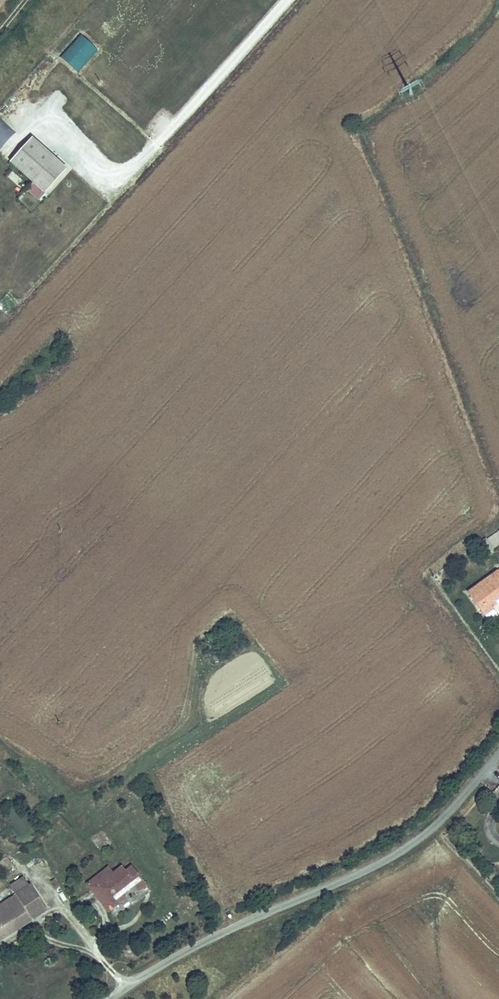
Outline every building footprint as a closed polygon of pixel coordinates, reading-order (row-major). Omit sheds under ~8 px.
[(59,56),(77,72),(97,49),(79,33),(59,56)] [(0,115),(0,149),(17,130),(0,115)] [(10,164),(45,194),(66,170),(30,140),(10,164)] [(0,191),(0,199),(6,204),(16,193),(6,184),(0,191)] [(498,544),(498,529),(486,536),(491,548),(498,544)] [(466,590),(484,617),(495,609),(490,602),(498,596),(498,567),(466,590)] [(95,888),(112,876),(107,870),(87,885),(107,912),(123,899),(121,896),(108,905),(95,888)] [(121,870),(112,876),(95,888),(108,905),(121,896),(133,886),(138,893),(145,888),(131,870),(124,874),(121,870)] [(0,904),(0,939),(43,912),(21,873),(7,884),(13,895),(0,904)]
